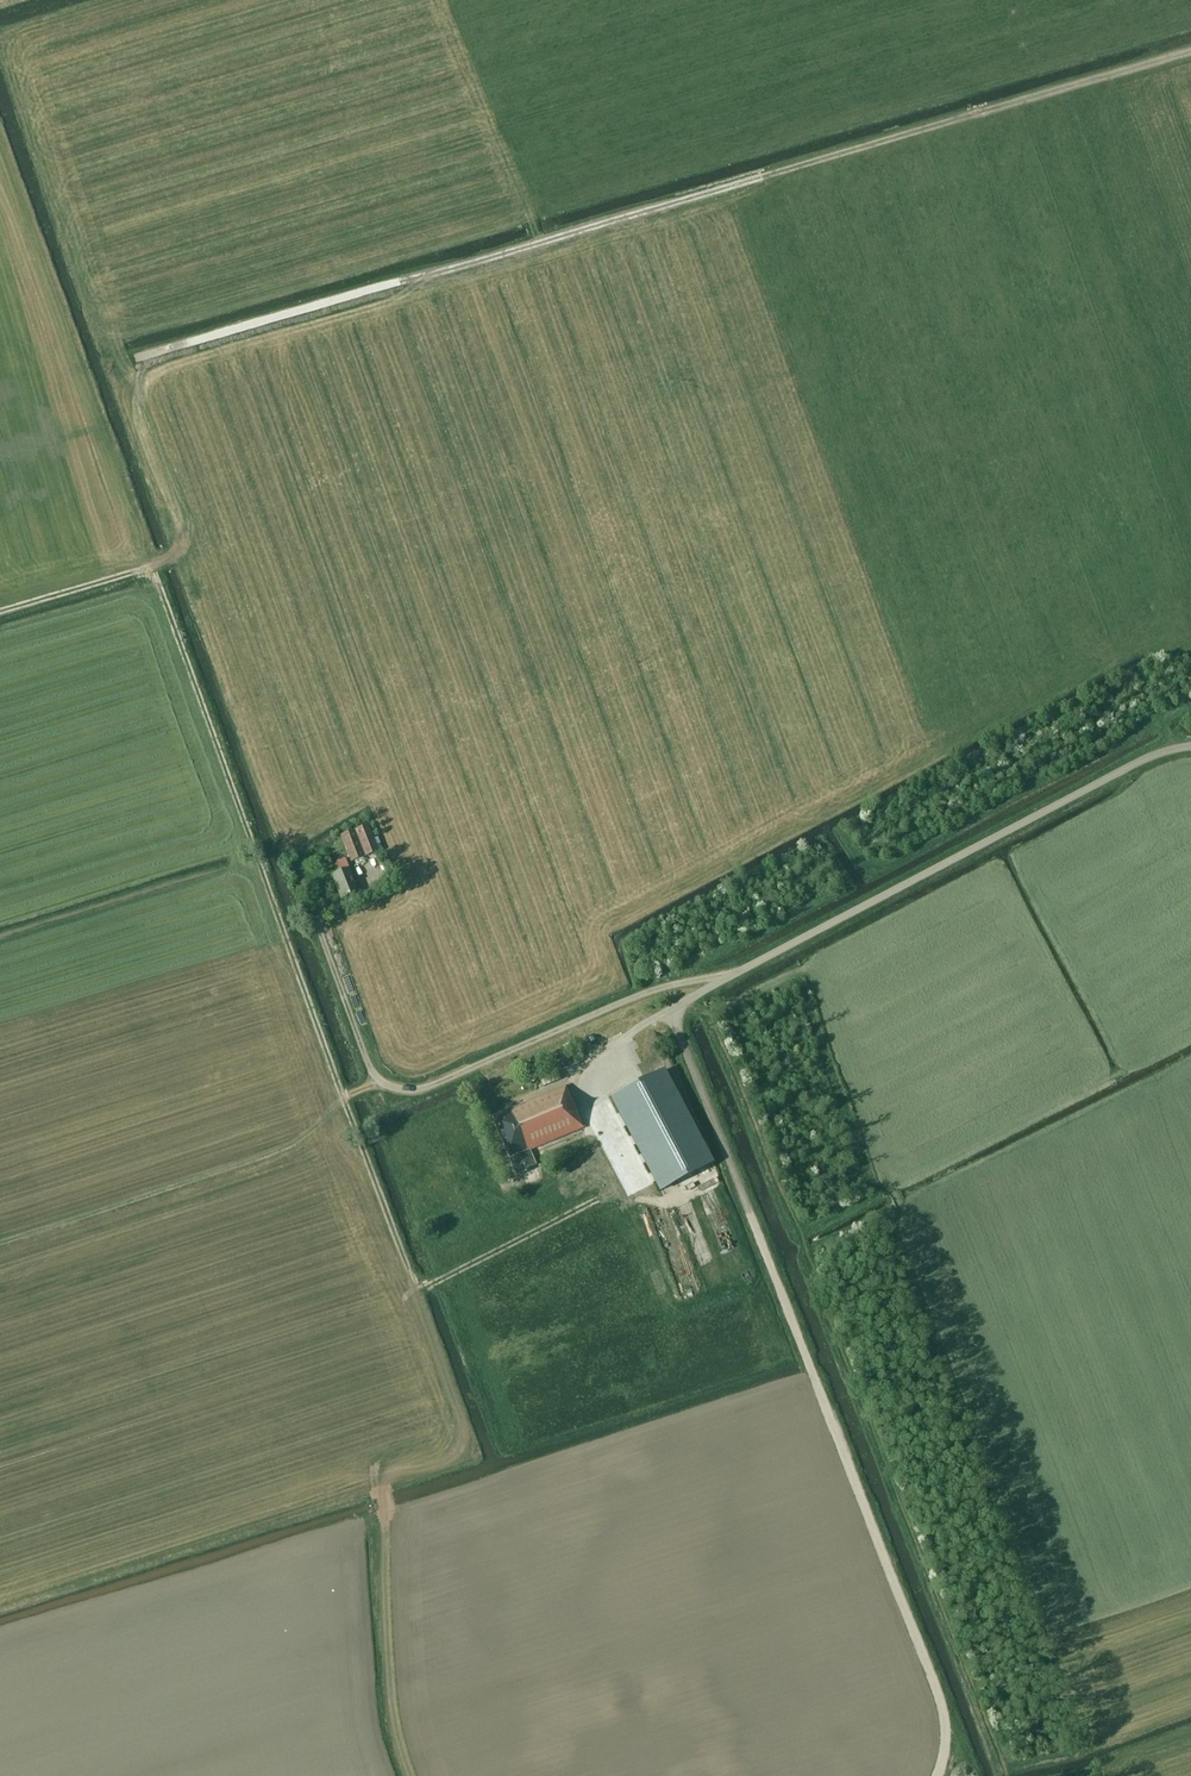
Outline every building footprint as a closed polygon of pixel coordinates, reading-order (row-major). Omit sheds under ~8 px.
[(341,836),(351,862),(379,851),(369,825),(341,836)] [(345,859),(336,861),(341,873),(340,873),(331,876),(340,900),(358,893),(349,869),(345,859)] [(659,1192),(711,1165),(663,1072),(611,1099),(659,1192)] [(570,1096),(568,1097),(563,1087),(491,1118),(514,1171),(521,1168),(522,1170),(536,1165),(531,1153),(530,1154),(529,1151),(583,1128),(570,1096)] [(618,1131),(603,1139),(621,1172),(636,1164),(618,1131)] [(713,1221),(722,1254),(734,1251),(725,1218),(713,1221)]
